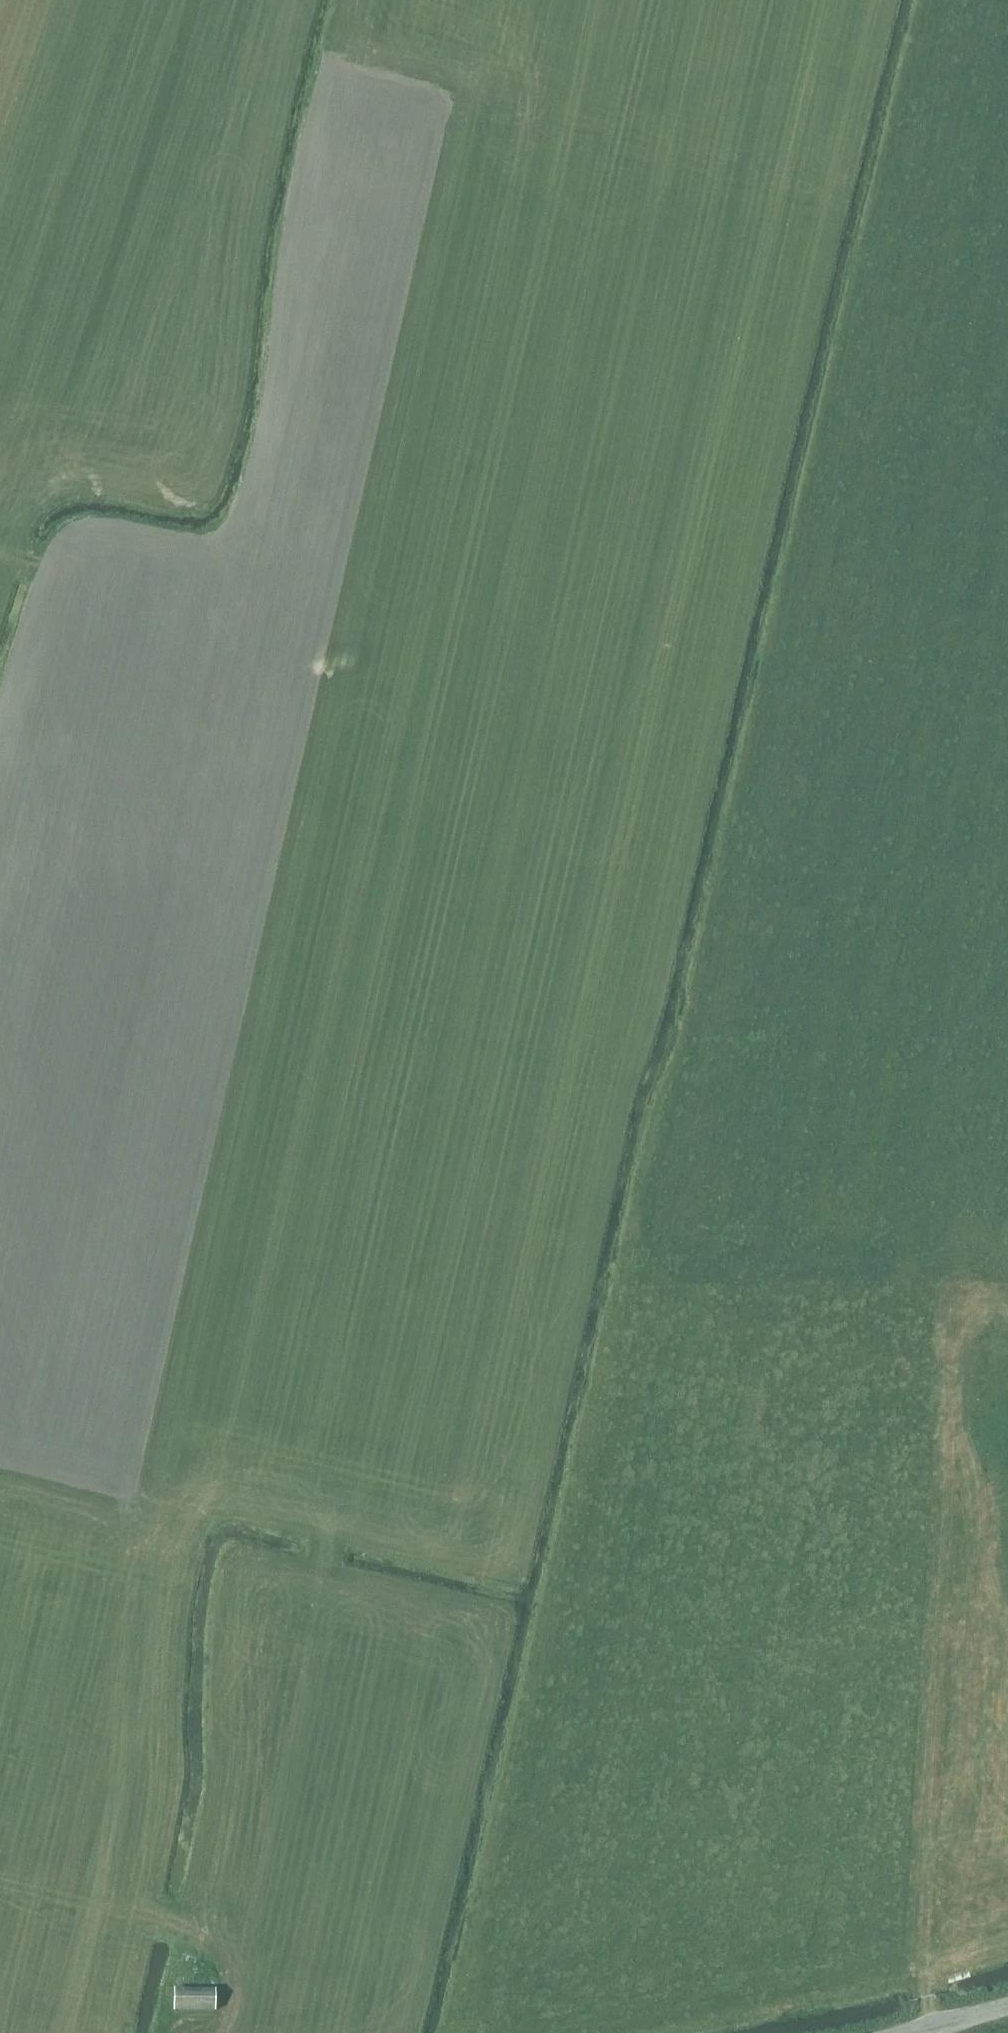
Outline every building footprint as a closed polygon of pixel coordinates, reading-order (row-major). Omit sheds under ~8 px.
[(176,1989),(175,2010),(215,2011),(215,1989),(176,1989)]
